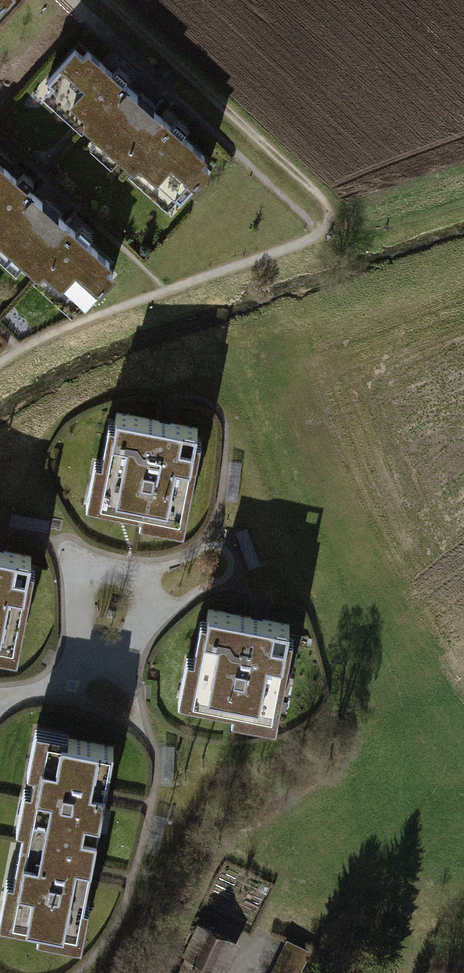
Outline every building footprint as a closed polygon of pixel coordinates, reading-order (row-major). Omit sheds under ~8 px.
[(218,154),(81,37),(42,83),(178,201),(218,154)] [(126,261),(78,219),(0,152),(0,233),(86,307),(126,261)] [(166,423),(102,410),(84,503),(171,520),(190,428),(166,423)] [(241,462),(231,460),(226,498),(237,499),(241,462)] [(50,518),(11,511),(9,523),(48,530),(50,518)] [(247,526),(236,530),(249,567),(261,563),(247,526)] [(0,550),(0,642),(12,644),(30,556),(0,550)] [(292,629),(203,610),(182,705),(271,725),(292,629)] [(33,723),(0,892),(0,916),(73,931),(110,738),(33,723)] [(197,920),(182,952),(185,953),(175,972),(225,972),(241,941),(197,920)] [(286,938),(270,972),(298,972),(309,949),(286,938)]
